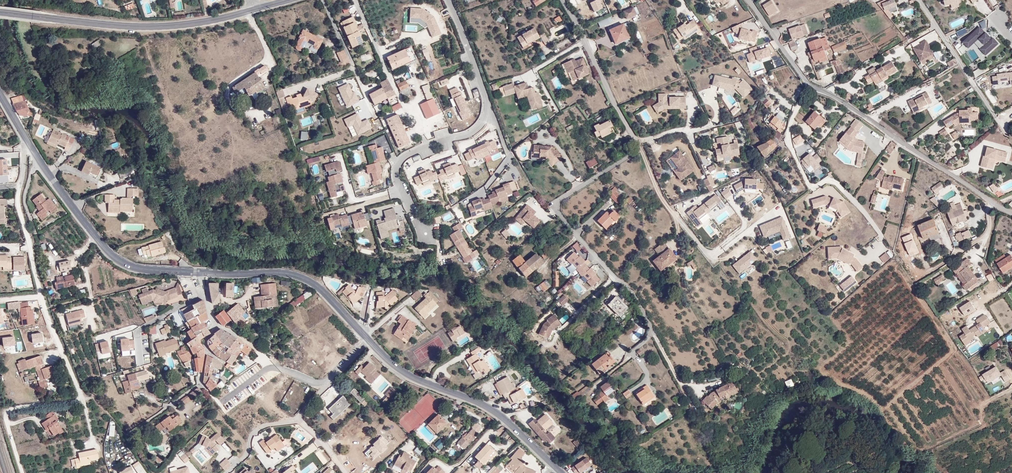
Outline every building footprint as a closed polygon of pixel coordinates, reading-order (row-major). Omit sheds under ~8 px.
[(771,0),(763,6),(769,16),(778,11),(771,0)] [(889,0),(885,0),(877,4),(885,12),(891,9),(897,6),(894,0),(891,0),(889,1),(889,0)] [(595,16),(598,15),(599,18),(606,15),(600,2),(591,6),(595,16)] [(632,7),(622,12),(626,19),(636,15),(632,7)] [(411,10),(410,25),(428,26),(433,39),(442,36),(435,15),(428,15),(426,10),(411,10)] [(354,23),(356,22),(353,17),(341,23),(353,48),(363,43),(360,37),(358,32),(360,31),(364,29),(362,24),(358,26),(356,27),(354,23)] [(613,23),(611,18),(599,23),(601,28),(613,23)] [(679,31),(677,28),(676,28),(673,30),(679,39),(682,36),(685,40),(699,30),(693,20),(686,25),(686,26),(679,31)] [(684,23),(677,28),(679,31),(686,26),(686,25),(684,23)] [(624,24),(609,30),(615,45),(629,38),(624,24)] [(805,24),(789,29),(793,40),(808,35),(805,24)] [(982,28),(963,43),(969,49),(987,34),(982,28)] [(523,47),(527,44),(535,40),(535,41),(539,38),(534,29),(518,38),(523,47)] [(733,29),(723,34),(728,46),(738,41),(737,38),(733,29)] [(957,33),(959,37),(968,34),(966,29),(957,33)] [(316,50),(318,50),(323,40),(303,30),(298,39),(299,40),(296,46),(296,48),(296,49),(297,50),(300,51),(301,51),(303,50),(305,48),(307,43),(314,47),(314,48),(315,49),(316,50)] [(995,39),(993,41),(988,35),(980,42),(984,47),(981,51),(986,57),(1000,45),(995,39)] [(826,37),(809,43),(812,52),(815,62),(819,60),(820,63),(828,60),(825,50),(830,49),(826,37)] [(834,53),(840,51),(847,48),(846,45),(850,43),(849,39),(832,47),(834,53)] [(100,40),(92,45),(95,49),(102,44),(100,40)] [(927,40),(914,47),(921,61),(934,53),(927,40)] [(789,43),(792,51),(797,49),(794,41),(789,43)] [(771,42),(765,46),(768,50),(774,46),(771,42)] [(316,54),(318,50),(316,50),(315,49),(314,48),(314,47),(307,43),(305,48),(316,54)] [(410,47),(390,57),(390,59),(389,60),(392,68),(400,64),(401,67),(416,59),(410,47)] [(760,59),(766,57),(763,47),(757,49),(760,59)] [(737,50),(736,51),(734,49),(730,52),(735,58),(740,53),(737,50)] [(337,64),(339,69),(350,64),(344,50),(337,53),(341,62),(337,64)] [(583,58),(575,61),(579,68),(583,66),(585,69),(587,68),(583,58)] [(955,58),(948,63),(950,67),(958,63),(955,58)] [(579,68),(575,61),(574,59),(564,64),(568,73),(570,72),(574,71),(575,74),(573,75),(576,80),(590,74),(587,68),(585,69),(583,66),(579,68)] [(830,62),(831,64),(835,66),(838,74),(844,72),(841,65),(840,63),(839,61),(837,61),(835,60),(834,61),(830,62)] [(877,70),(876,68),(875,67),(868,71),(869,74),(865,77),(868,84),(873,81),(874,82),(881,78),(883,81),(888,78),(888,76),(897,71),(892,62),(882,67),(877,70)] [(265,65),(259,70),(260,72),(261,74),(268,70),(265,65)] [(260,72),(259,70),(258,69),(254,72),(255,73),(232,88),(236,94),(244,88),(250,96),(256,92),(257,94),(265,88),(256,74),(260,72)] [(981,69),(974,74),(977,79),(984,75),(981,69)] [(1011,84),(1011,72),(997,74),(997,76),(992,76),(993,84),(998,83),(998,81),(1010,80),(1010,84),(1011,84)] [(736,82),(737,80),(737,79),(732,77),(732,79),(715,75),(714,78),(721,80),(720,82),(727,84),(726,86),(734,88),(735,86),(736,86),(738,85),(740,87),(737,90),(742,96),(751,88),(743,80),(742,81),(739,83),(736,82)] [(721,80),(714,78),(713,84),(719,86),(720,82),(721,80)] [(382,88),(387,99),(395,95),(388,80),(381,84),(383,88),(382,88)] [(403,97),(411,93),(405,81),(401,83),(399,80),(396,82),(403,97)] [(734,91),(734,88),(726,86),(727,84),(720,82),(719,86),(719,87),(734,91)] [(543,107),(539,96),(536,97),(535,94),(533,88),(529,89),(526,83),(514,87),(513,84),(503,87),(506,96),(506,97),(516,93),(518,99),(527,96),(531,110),(543,107)] [(431,91),(428,84),(422,86),(424,94),(431,91)] [(282,88),(276,90),(279,100),(285,97),(282,88)] [(375,105),(387,99),(382,88),(370,95),(375,105)] [(459,112),(463,121),(470,117),(468,113),(469,112),(468,108),(467,109),(465,106),(462,99),(461,96),(462,95),(460,92),(459,92),(457,88),(449,91),(453,100),(453,99),(455,99),(460,112),(459,112)] [(752,89),(751,88),(742,96),(744,97),(752,89)] [(303,105),(304,107),(311,105),(312,102),(313,102),(317,95),(307,89),(304,97),(301,95),(301,94),(297,95),(297,98),(293,99),(292,97),(286,99),(289,107),(294,105),(295,108),(303,105)] [(928,90),(920,94),(921,96),(917,98),(916,96),(910,100),(916,111),(925,106),(924,105),(934,100),(928,90)] [(433,99),(434,98),(431,91),(424,94),(427,101),(420,105),(426,119),(439,113),(433,99)] [(666,94),(660,94),(660,101),(658,101),(658,103),(654,106),(657,111),(663,107),(669,107),(669,109),(685,109),(685,97),(669,98),(669,101),(666,101),(666,98),(666,94)] [(843,100),(849,104),(854,99),(847,94),(843,100)] [(16,103),(13,104),(12,104),(18,115),(26,116),(27,115),(30,116),(31,111),(31,108),(29,109),(24,101),(23,101),(21,95),(11,98),(12,101),(15,100),(16,103)] [(354,111),(356,114),(369,108),(364,98),(351,104),(354,110),(354,111)] [(761,103),(763,105),(766,108),(771,104),(766,98),(761,103)] [(400,104),(393,108),(395,112),(403,108),(400,104)] [(962,116),(962,121),(972,120),(972,118),(980,117),(980,110),(974,111),(974,106),(970,106),(970,108),(961,109),(961,111),(959,111),(946,120),(949,125),(956,121),(955,119),(959,117),(962,116)] [(815,111),(806,122),(815,129),(824,119),(819,114),(815,111)] [(353,139),(373,130),(369,120),(362,123),(358,114),(345,120),(353,139)] [(397,114),(386,119),(399,148),(410,143),(397,114)] [(776,131),(777,131),(780,134),(784,128),(781,126),(783,124),(771,114),(767,119),(770,121),(770,122),(778,129),(776,131)] [(824,119),(815,129),(817,131),(826,121),(824,119)] [(851,128),(840,141),(851,150),(854,151),(854,152),(859,154),(859,151),(863,152),(864,145),(860,144),(861,142),(858,142),(857,143),(854,140),(855,139),(854,138),(858,133),(857,132),(863,126),(856,120),(850,127),(851,128)] [(598,124),(594,127),(596,132),(594,133),(596,138),(600,136),(601,138),(611,134),(608,129),(613,127),(609,121),(599,126),(598,124)] [(768,124),(776,131),(778,129),(770,122),(768,124)] [(815,129),(806,122),(803,126),(812,134),(815,129)] [(944,135),(950,131),(947,126),(941,130),(944,135)] [(777,131),(773,136),(775,138),(778,140),(781,134),(780,134),(777,131)] [(52,133),(47,142),(56,146),(57,144),(65,147),(64,149),(69,151),(72,144),(65,140),(66,136),(62,134),(61,135),(57,133),(57,135),(52,133)] [(716,159),(723,157),(722,155),(729,153),(730,156),(739,154),(737,143),(728,145),(726,137),(715,139),(716,144),(720,143),(721,149),(715,151),(716,159)] [(764,158),(776,145),(772,141),(770,139),(766,143),(756,147),(764,158)] [(485,144),(482,145),(479,147),(482,153),(488,150),(489,152),(497,148),(493,141),(489,143),(488,141),(485,143),(485,144)] [(851,150),(840,141),(839,142),(850,152),(854,152),(854,151),(851,150)] [(370,150),(374,163),(378,162),(384,160),(381,147),(376,148),(375,144),(367,146),(368,150),(370,150)] [(777,147),(776,145),(764,158),(765,159),(777,147)] [(800,156),(808,153),(804,145),(797,148),(800,156)] [(551,147),(538,146),(538,149),(533,148),(533,153),(535,153),(535,158),(540,159),(540,157),(547,157),(547,159),(552,166),(561,159),(551,147)] [(888,146),(885,150),(891,154),(894,150),(890,147),(888,146)] [(468,161),(476,158),(475,156),(482,153),(479,147),(475,149),(472,150),(472,149),(468,150),(469,152),(464,154),(468,161)] [(995,156),(1006,159),(1007,152),(987,147),(987,149),(986,153),(985,155),(983,155),(980,166),(988,168),(991,157),(995,158),(995,156)] [(679,152),(672,157),(681,169),(675,173),(680,180),(693,171),(679,152)] [(820,164),(823,162),(818,155),(813,158),(811,156),(802,163),(810,174),(814,171),(818,176),(825,171),(820,164)] [(594,158),(586,162),(590,168),(597,164),(594,158)] [(338,160),(324,164),(326,171),(327,171),(329,176),(327,176),(328,181),(326,181),(330,196),(336,194),(336,192),(345,189),(343,184),(341,185),(340,182),(342,181),(340,173),(339,173),(337,173),(336,171),(339,171),(341,170),(338,160)] [(88,174),(89,172),(96,175),(100,168),(86,162),(81,172),(88,175),(88,174)] [(380,169),(378,162),(374,163),(368,164),(371,172),(373,181),(371,181),(372,185),(379,183),(378,179),(381,179),(379,172),(378,170),(380,169)] [(440,181),(448,177),(447,175),(454,172),(454,173),(460,171),(456,163),(451,165),(450,166),(449,165),(450,164),(450,162),(443,165),(444,168),(439,170),(440,173),(437,175),(438,178),(440,181)] [(8,175),(7,167),(0,168),(0,176),(8,175)] [(437,175),(436,172),(432,173),(431,170),(426,172),(425,169),(418,171),(419,173),(420,173),(420,174),(419,175),(414,177),(417,185),(422,182),(422,181),(429,178),(430,181),(438,178),(437,175)] [(876,178),(880,181),(883,176),(886,172),(881,169),(876,178)] [(711,186),(714,185),(713,183),(714,182),(710,174),(706,176),(710,185),(711,186)] [(885,177),(883,182),(882,188),(891,190),(892,188),(902,190),(904,179),(894,177),(894,179),(889,178),(885,177)] [(744,180),(744,181),(740,183),(741,185),(738,186),(738,184),(733,187),(737,193),(743,189),(755,190),(756,181),(744,180)] [(943,187),(939,182),(934,186),(931,189),(935,195),(938,193),(937,191),(943,187)] [(509,184),(503,186),(503,188),(496,190),(496,192),(487,195),(488,198),(481,201),(480,199),(472,201),(474,206),(469,208),(472,215),(476,214),(475,210),(483,207),(484,210),(491,207),(490,204),(498,201),(498,200),(506,196),(504,193),(511,190),(509,184)] [(623,199),(616,192),(618,190),(615,187),(609,193),(612,196),(611,198),(618,205),(623,199)] [(626,195),(619,188),(618,190),(616,192),(623,199),(626,195)] [(731,195),(726,189),(723,192),(727,198),(731,195)] [(132,211),(133,198),(131,198),(127,198),(120,198),(120,199),(120,202),(114,202),(114,199),(114,195),(105,195),(105,202),(108,202),(108,212),(120,213),(120,211),(132,211)] [(46,201),(43,203),(38,196),(32,200),(36,206),(37,206),(41,210),(39,212),(36,214),(41,220),(47,216),(45,213),(49,210),(51,213),(56,210),(48,199),(46,201)] [(724,207),(716,197),(713,200),(711,198),(693,213),(690,210),(686,213),(697,228),(702,224),(698,220),(717,206),(720,210),(724,207)] [(824,197),(815,200),(817,207),(823,205),(824,203),(829,205),(828,207),(836,211),(837,212),(840,218),(848,212),(842,202),(840,203),(832,199),(832,201),(824,197)] [(933,197),(929,200),(938,208),(941,207),(933,197)] [(57,208),(50,198),(48,199),(56,210),(57,208)] [(967,220),(966,217),(963,211),(960,203),(954,205),(955,207),(951,208),(951,207),(946,209),(952,225),(967,220)] [(531,214),(534,211),(527,205),(515,219),(522,224),(525,221),(533,228),(539,221),(533,216),(531,214)] [(398,222),(402,220),(401,216),(399,217),(396,218),(395,214),(394,208),(383,211),(385,217),(384,218),(384,220),(381,221),(380,219),(375,220),(381,239),(386,237),(384,231),(388,230),(387,227),(399,224),(398,222)] [(938,208),(928,214),(929,215),(928,215),(930,217),(931,217),(940,212),(938,208)] [(606,213),(597,221),(606,230),(614,221),(615,222),(620,217),(614,211),(609,216),(606,213)] [(358,224),(365,222),(371,221),(368,213),(363,214),(361,215),(361,212),(346,216),(349,225),(352,224),(354,229),(359,227),(358,224)] [(346,216),(346,215),(338,217),(337,214),(330,216),(330,218),(326,219),(329,230),(333,229),(332,226),(339,224),(340,227),(349,225),(346,216)] [(764,224),(758,226),(762,236),(780,229),(784,240),(789,238),(781,217),(776,219),(776,221),(764,226),(764,224)] [(924,239),(940,233),(937,225),(934,219),(919,225),(924,239)] [(398,222),(399,224),(387,227),(388,230),(398,227),(399,230),(405,229),(402,220),(398,222)] [(451,238),(456,247),(465,242),(458,230),(462,228),(459,223),(452,228),(455,232),(451,234),(453,237),(451,238)] [(959,241),(970,236),(968,229),(961,233),(960,232),(956,234),(959,241)] [(506,230),(502,234),(507,239),(511,236),(506,230)] [(472,259),(479,255),(476,250),(472,253),(465,242),(456,247),(463,258),(469,255),(472,259)] [(660,256),(669,249),(664,242),(654,249),(660,256)] [(150,255),(151,255),(152,256),(165,253),(162,243),(142,248),(143,255),(147,254),(147,256),(150,255)] [(535,248),(538,252),(544,247),(541,243),(535,248)] [(573,247),(578,253),(583,249),(577,243),(573,247)] [(538,252),(544,259),(550,254),(544,247),(538,252)] [(848,255),(849,253),(841,249),(841,247),(827,248),(828,257),(837,257),(845,260),(846,259),(850,261),(849,263),(851,264),(857,271),(862,267),(855,258),(852,257),(848,255)] [(677,259),(669,249),(660,256),(653,261),(661,271),(662,270),(677,259)] [(580,256),(578,257),(577,259),(575,257),(577,255),(574,252),(567,259),(571,264),(573,263),(578,268),(576,269),(580,272),(579,273),(582,276),(583,275),(588,280),(587,281),(592,286),(599,280),(596,276),(594,278),(593,276),(595,275),(596,274),(590,268),(589,269),(586,266),(587,266),(584,262),(585,261),(580,256)] [(750,252),(732,266),(739,274),(757,260),(750,252)] [(884,263),(890,258),(886,252),(880,257),(884,263)] [(530,258),(537,267),(543,263),(536,254),(530,258)] [(996,260),(998,264),(1007,257),(1005,254),(996,260)] [(3,267),(3,269),(11,269),(11,263),(9,263),(9,258),(8,258),(8,255),(0,255),(0,267),(3,267)] [(526,277),(532,271),(525,262),(520,255),(513,261),(526,277)] [(998,264),(1004,273),(1011,268),(1011,256),(1011,255),(1007,257),(998,264)] [(14,272),(26,272),(26,258),(14,258),(14,272)] [(525,262),(532,271),(537,267),(530,258),(525,262)] [(966,267),(968,266),(971,264),(967,258),(958,265),(959,266),(954,271),(957,275),(960,272),(968,282),(964,285),(963,286),(966,290),(979,281),(970,269),(969,270),(966,267)] [(70,261),(59,263),(61,272),(72,269),(70,261)] [(692,261),(687,264),(689,267),(691,265),(694,270),(697,269),(692,261)] [(960,272),(957,275),(964,285),(968,282),(960,272)] [(56,287),(66,285),(66,287),(75,285),(73,275),(64,277),(64,276),(56,277),(57,282),(55,282),(56,287)] [(846,279),(851,285),(856,282),(851,276),(846,279)] [(845,290),(851,285),(846,279),(840,284),(845,290)] [(551,286),(547,280),(535,288),(539,292),(542,290),(544,292),(551,286)] [(220,303),(219,283),(209,283),(210,293),(212,304),(220,303)] [(233,298),(234,284),(226,283),(226,298),(233,298)] [(262,296),(254,297),(256,308),(267,307),(269,309),(272,308),(274,306),(279,305),(277,290),(276,283),(267,284),(268,290),(272,289),(272,290),(272,294),(266,295),(262,296)] [(346,289),(342,292),(346,296),(348,296),(351,299),(351,302),(353,305),(361,297),(359,296),(361,293),(364,294),(366,290),(359,287),(356,293),(348,285),(345,288),(346,289)] [(166,301),(178,297),(175,288),(164,292),(156,289),(155,291),(153,290),(148,292),(144,293),(139,295),(143,305),(153,301),(155,305),(166,304),(166,301)] [(384,297),(383,292),(376,292),(376,297),(378,297),(378,301),(377,301),(376,307),(385,307),(389,303),(390,305),(397,299),(394,296),(396,295),(392,290),(384,297)] [(311,295),(309,291),(294,301),(296,305),(311,295)] [(416,301),(422,296),(417,291),(412,296),(416,301)] [(438,301),(430,291),(427,294),(436,303),(438,301)] [(427,314),(437,304),(436,303),(427,294),(424,296),(426,299),(415,309),(424,319),(428,315),(427,314)] [(565,294),(559,299),(564,305),(570,300),(565,294)] [(616,298),(608,305),(623,319),(629,313),(625,308),(616,298)] [(188,321),(206,311),(204,306),(203,300),(192,305),(194,309),(183,314),(188,321)] [(28,302),(20,303),(19,302),(7,303),(8,310),(18,308),(19,311),(21,311),(22,325),(34,324),(33,310),(32,310),(26,311),(26,307),(28,307),(28,302)] [(960,308),(964,316),(976,310),(971,302),(960,308)] [(230,310),(226,313),(236,324),(237,326),(241,322),(248,316),(238,303),(230,310)] [(83,310),(66,314),(69,326),(82,323),(81,318),(85,317),(83,310)] [(228,316),(223,310),(216,316),(219,321),(223,326),(229,322),(230,320),(228,316)] [(202,322),(208,320),(207,316),(206,311),(188,321),(191,327),(202,322)] [(550,338),(553,332),(553,330),(562,323),(555,314),(548,319),(549,321),(545,323),(540,334),(550,338)] [(969,340),(970,341),(975,338),(974,336),(977,334),(978,337),(986,332),(984,328),(990,323),(985,314),(976,320),(978,324),(969,330),(967,326),(962,329),(964,333),(960,336),(964,343),(969,340)] [(155,318),(153,315),(144,318),(146,323),(155,318)] [(411,325),(412,323),(402,316),(398,321),(401,323),(395,333),(403,338),(403,337),(408,339),(415,328),(411,325)] [(277,320),(265,329),(269,335),(282,327),(277,320)] [(206,327),(202,322),(191,327),(190,328),(191,329),(188,332),(193,339),(196,337),(194,332),(200,330),(206,327)] [(635,324),(626,332),(628,335),(638,328),(635,324)] [(455,337),(464,331),(459,325),(455,328),(454,327),(450,329),(450,330),(447,333),(452,341),(456,339),(455,337)] [(204,336),(210,334),(206,327),(200,330),(204,336)] [(223,336),(221,334),(224,332),(221,329),(214,334),(215,335),(219,340),(223,336)] [(203,337),(204,336),(200,330),(194,332),(196,337),(199,340),(202,338),(203,337)] [(228,350),(231,347),(233,345),(237,339),(231,335),(230,336),(224,332),(221,334),(223,336),(219,340),(222,344),(224,347),(228,350)] [(43,334),(32,334),(33,346),(44,346),(43,334)] [(207,344),(210,346),(219,340),(215,335),(207,341),(207,344)] [(198,340),(199,340),(196,337),(193,339),(187,343),(190,347),(200,343),(198,340)] [(155,343),(159,355),(165,353),(178,348),(175,338),(166,342),(162,343),(161,341),(155,343)] [(135,348),(135,340),(129,341),(129,339),(121,339),(122,351),(130,351),(130,348),(135,348)] [(233,345),(241,350),(245,344),(237,339),(233,345)] [(213,351),(222,344),(219,340),(210,346),(213,351)] [(108,341),(95,344),(97,352),(102,351),(102,354),(110,352),(108,341)] [(993,350),(1000,345),(998,341),(990,346),(993,350)] [(204,352),(204,350),(203,348),(201,345),(200,343),(190,347),(194,354),(198,352),(204,352)] [(218,356),(224,347),(222,344),(213,351),(215,353),(218,356)] [(247,355),(251,349),(245,344),(241,350),(241,351),(247,355)] [(231,354),(236,357),(241,351),(241,350),(233,345),(231,347),(228,350),(226,352),(231,354)] [(226,352),(228,350),(224,347),(218,356),(219,357),(227,362),(231,354),(226,352)] [(476,354),(480,351),(478,348),(471,353),(473,356),(466,360),(475,374),(479,371),(482,376),(490,371),(484,360),(481,361),(479,358),(476,354)] [(188,361),(193,359),(194,359),(189,352),(183,354),(179,356),(184,363),(188,361)] [(230,365),(236,357),(231,354),(227,362),(228,363),(230,365)] [(604,369),(611,363),(605,354),(592,364),(599,374),(605,370),(604,369)] [(44,364),(40,355),(25,361),(25,360),(17,362),(18,364),(16,364),(17,369),(20,368),(21,371),(28,368),(28,369),(44,364)] [(210,366),(212,362),(212,358),(207,355),(204,376),(209,378),(210,375),(211,372),(212,367),(210,366)] [(202,373),(203,357),(195,358),(197,372),(202,373)] [(365,379),(370,384),(379,376),(375,372),(374,370),(375,369),(369,364),(364,369),(361,367),(356,372),(358,374),(361,372),(366,378),(365,379)] [(51,366),(37,371),(40,379),(41,381),(49,378),(53,377),(55,376),(52,369),(51,366)] [(998,370),(983,378),(987,385),(1002,378),(1006,384),(1011,380),(1007,371),(1001,374),(998,370)] [(126,393),(132,392),(131,390),(131,388),(140,386),(138,380),(149,378),(148,372),(146,371),(145,371),(127,375),(129,380),(123,382),(126,393)] [(706,380),(707,380),(708,382),(725,379),(724,373),(707,376),(705,376),(706,380)] [(206,385),(207,386),(210,391),(217,385),(214,381),(215,376),(210,375),(209,378),(209,380),(206,385)] [(497,383),(498,385),(503,395),(505,398),(507,397),(509,401),(510,400),(511,399),(514,403),(522,399),(518,391),(512,394),(510,391),(515,388),(512,383),(511,383),(508,377),(497,383)] [(604,401),(605,402),(609,399),(607,397),(614,392),(607,382),(600,388),(602,390),(604,392),(599,396),(596,399),(594,400),(597,406),(604,401)] [(710,398),(708,397),(707,396),(703,401),(712,410),(718,403),(721,401),(721,400),(727,397),(726,396),(736,390),(733,383),(723,389),(722,387),(716,391),(717,393),(712,395),(710,398)] [(589,388),(587,386),(578,393),(579,395),(582,393),(589,388)] [(645,389),(636,395),(642,404),(650,398),(651,399),(654,398),(647,386),(644,388),(645,389)] [(194,398),(201,392),(198,387),(190,393),(194,398)] [(354,388),(350,392),(359,401),(361,403),(365,406),(368,403),(354,388)] [(385,394),(388,398),(383,402),(385,405),(398,394),(393,388),(385,394)] [(726,396),(727,397),(728,398),(738,393),(736,390),(726,396)] [(333,413),(339,408),(342,411),(350,404),(343,396),(329,409),(333,413)] [(54,421),(51,417),(55,414),(52,410),(51,411),(50,408),(43,413),(45,416),(44,416),(47,420),(42,423),(47,431),(50,429),(54,436),(58,433),(59,434),(63,431),(56,420),(54,421)] [(330,416),(333,419),(342,411),(339,408),(333,413),(330,416)] [(171,417),(170,416),(158,424),(163,430),(167,427),(170,431),(182,422),(177,415),(175,417),(172,419),(171,417)] [(437,433),(446,423),(438,415),(429,424),(437,433)] [(546,415),(543,418),(538,423),(536,424),(533,421),(529,424),(543,441),(543,440),(545,442),(547,441),(550,444),(555,440),(554,438),(561,433),(553,423),(546,415)] [(464,439),(468,444),(478,433),(478,432),(479,431),(476,428),(475,430),(473,429),(464,439)] [(220,446),(225,441),(218,433),(209,440),(208,440),(208,439),(202,436),(198,444),(205,447),(204,449),(211,457),(218,450),(213,444),(216,441),(220,446)] [(267,453),(275,448),(282,442),(276,434),(265,442),(263,439),(259,442),(267,453)] [(334,439),(336,442),(343,437),(341,434),(334,439)] [(339,446),(346,441),(343,437),(336,442),(339,446)] [(442,441),(435,444),(438,449),(444,446),(442,441)] [(277,451),(285,446),(282,442),(275,448),(277,451)] [(490,460),(497,453),(487,444),(481,450),(475,457),(478,460),(483,464),(488,458),(490,460)] [(522,465),(523,464),(525,462),(521,458),(525,454),(519,448),(512,456),(514,458),(512,460),(507,465),(515,472),(521,472),(523,471),(524,471),(523,472),(535,472),(536,472),(525,467),(522,465)] [(81,466),(81,464),(90,462),(90,460),(99,458),(97,450),(78,453),(79,458),(70,460),(72,466),(74,466),(75,469),(82,467),(81,466)] [(395,464),(403,469),(408,471),(409,468),(412,470),(416,461),(409,457),(410,454),(404,451),(401,457),(399,456),(395,464)] [(158,464),(164,459),(164,457),(156,456),(154,454),(152,455),(158,464)] [(181,458),(185,464),(189,460),(184,454),(181,458)] [(231,464),(227,459),(220,464),(224,470),(231,464)] [(579,472),(585,472),(593,469),(589,459),(572,466),(575,472),(578,471),(579,472)] [(474,465),(479,469),(483,464),(478,460),(474,465)] [(139,461),(132,465),(137,472),(147,472),(139,461)]
